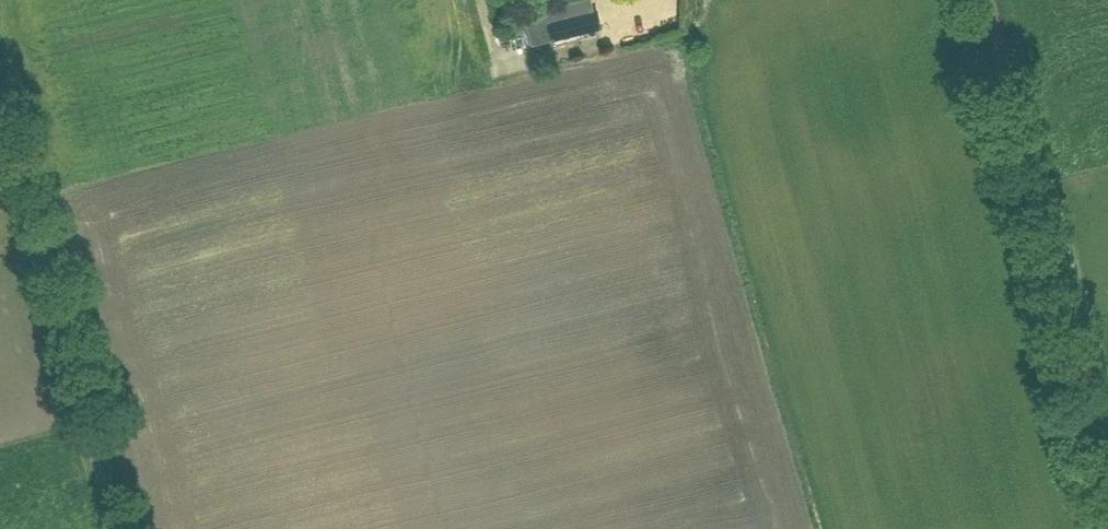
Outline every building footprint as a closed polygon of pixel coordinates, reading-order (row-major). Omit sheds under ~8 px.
[(554,41),(604,28),(599,9),(595,10),(592,0),(582,0),(546,9),(554,41)]
